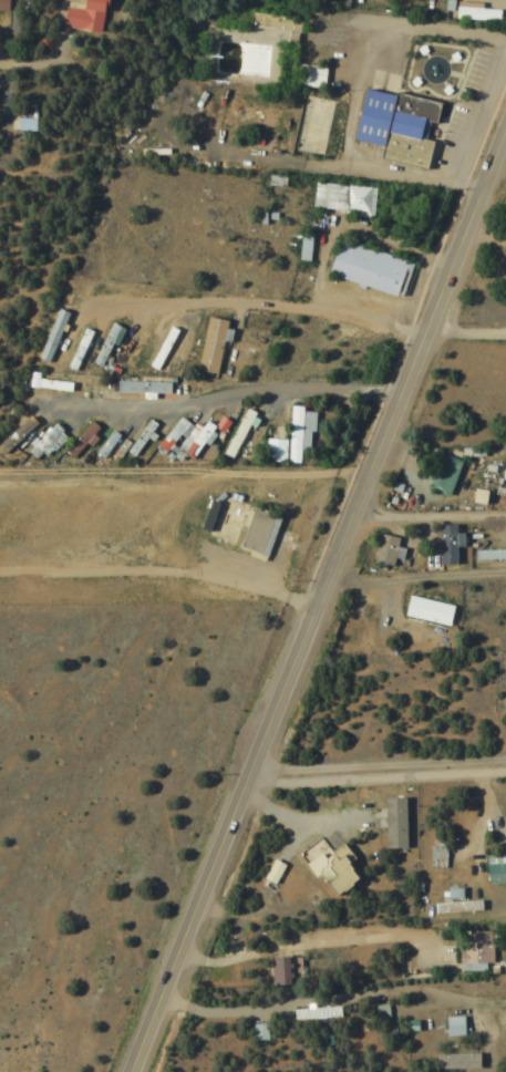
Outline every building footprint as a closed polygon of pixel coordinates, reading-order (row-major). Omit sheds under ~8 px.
[(60,27),(98,34),(103,0),(77,0),(76,8),(63,6),(60,27)] [(322,67),(292,67),(292,85),(322,85),(322,67)] [(327,79),(300,75),(298,97),(324,100),(327,79)] [(359,89),(389,95),(390,92),(436,102),(422,168),(375,158),(378,146),(347,140),(359,89)] [(274,129),(279,108),(224,96),(219,117),(274,129)] [(372,187),(311,182),(309,211),(370,215),(372,187)] [(409,260),(333,240),(323,277),(399,297),(409,260)] [(47,363),(68,314),(56,309),(35,357),(47,363)] [(224,320),(204,316),(193,370),(213,374),(224,320)] [(93,364),(104,367),(115,325),(105,322),(93,364)] [(172,330),(163,327),(147,368),(156,372),(172,330)] [(71,370),(93,333),(83,328),(62,365),(71,370)] [(122,366),(135,370),(143,339),(130,335),(122,366)] [(80,393),(82,380),(26,375),(25,388),(80,393)] [(119,393),(165,393),(165,381),(119,381),(119,393)] [(253,412),(242,407),(219,453),(230,459),(253,412)] [(307,452),(310,408),(287,407),(284,439),(266,438),(265,461),(296,463),(297,451),(307,452)] [(191,462),(215,427),(202,419),(188,439),(181,434),(187,424),(175,416),(153,449),(164,457),(170,448),(191,462)] [(25,418),(0,442),(0,455),(1,456),(33,426),(25,418)] [(97,428),(87,421),(63,452),(73,459),(97,428)] [(34,460),(60,431),(50,423),(24,452),(34,460)] [(111,462),(123,438),(107,430),(96,454),(111,462)] [(426,489),(446,496),(459,461),(439,454),(426,489)] [(220,495),(278,516),(262,558),(205,535),(220,495)] [(197,530),(210,533),(218,503),(206,500),(197,530)] [(435,565),(457,565),(457,525),(435,525),(435,565)] [(391,567),(397,538),(376,533),(369,563),(391,567)] [(493,551),(493,559),(505,559),(505,551),(493,551)] [(446,626),(451,607),(406,596),(401,616),(446,626)] [(385,801),(406,800),(407,848),(385,848),(385,801)] [(442,865),(442,845),(428,845),(428,865),(442,865)] [(356,880),(339,850),(313,865),(330,895),(356,880)] [(505,861),(505,853),(483,853),(483,881),(505,881),(505,861)] [(431,901),(431,912),(479,912),(479,901),(431,901)] [(457,963),(489,963),(489,930),(457,930),(457,963)] [(284,956),(269,956),(269,984),(284,984),(284,956)] [(339,1008),(291,1008),(291,1021),(339,1021),(339,1008)] [(460,1016),(442,1016),(442,1035),(460,1035),(460,1016)] [(476,1069),(476,1052),(433,1052),(433,1069),(476,1069)]
